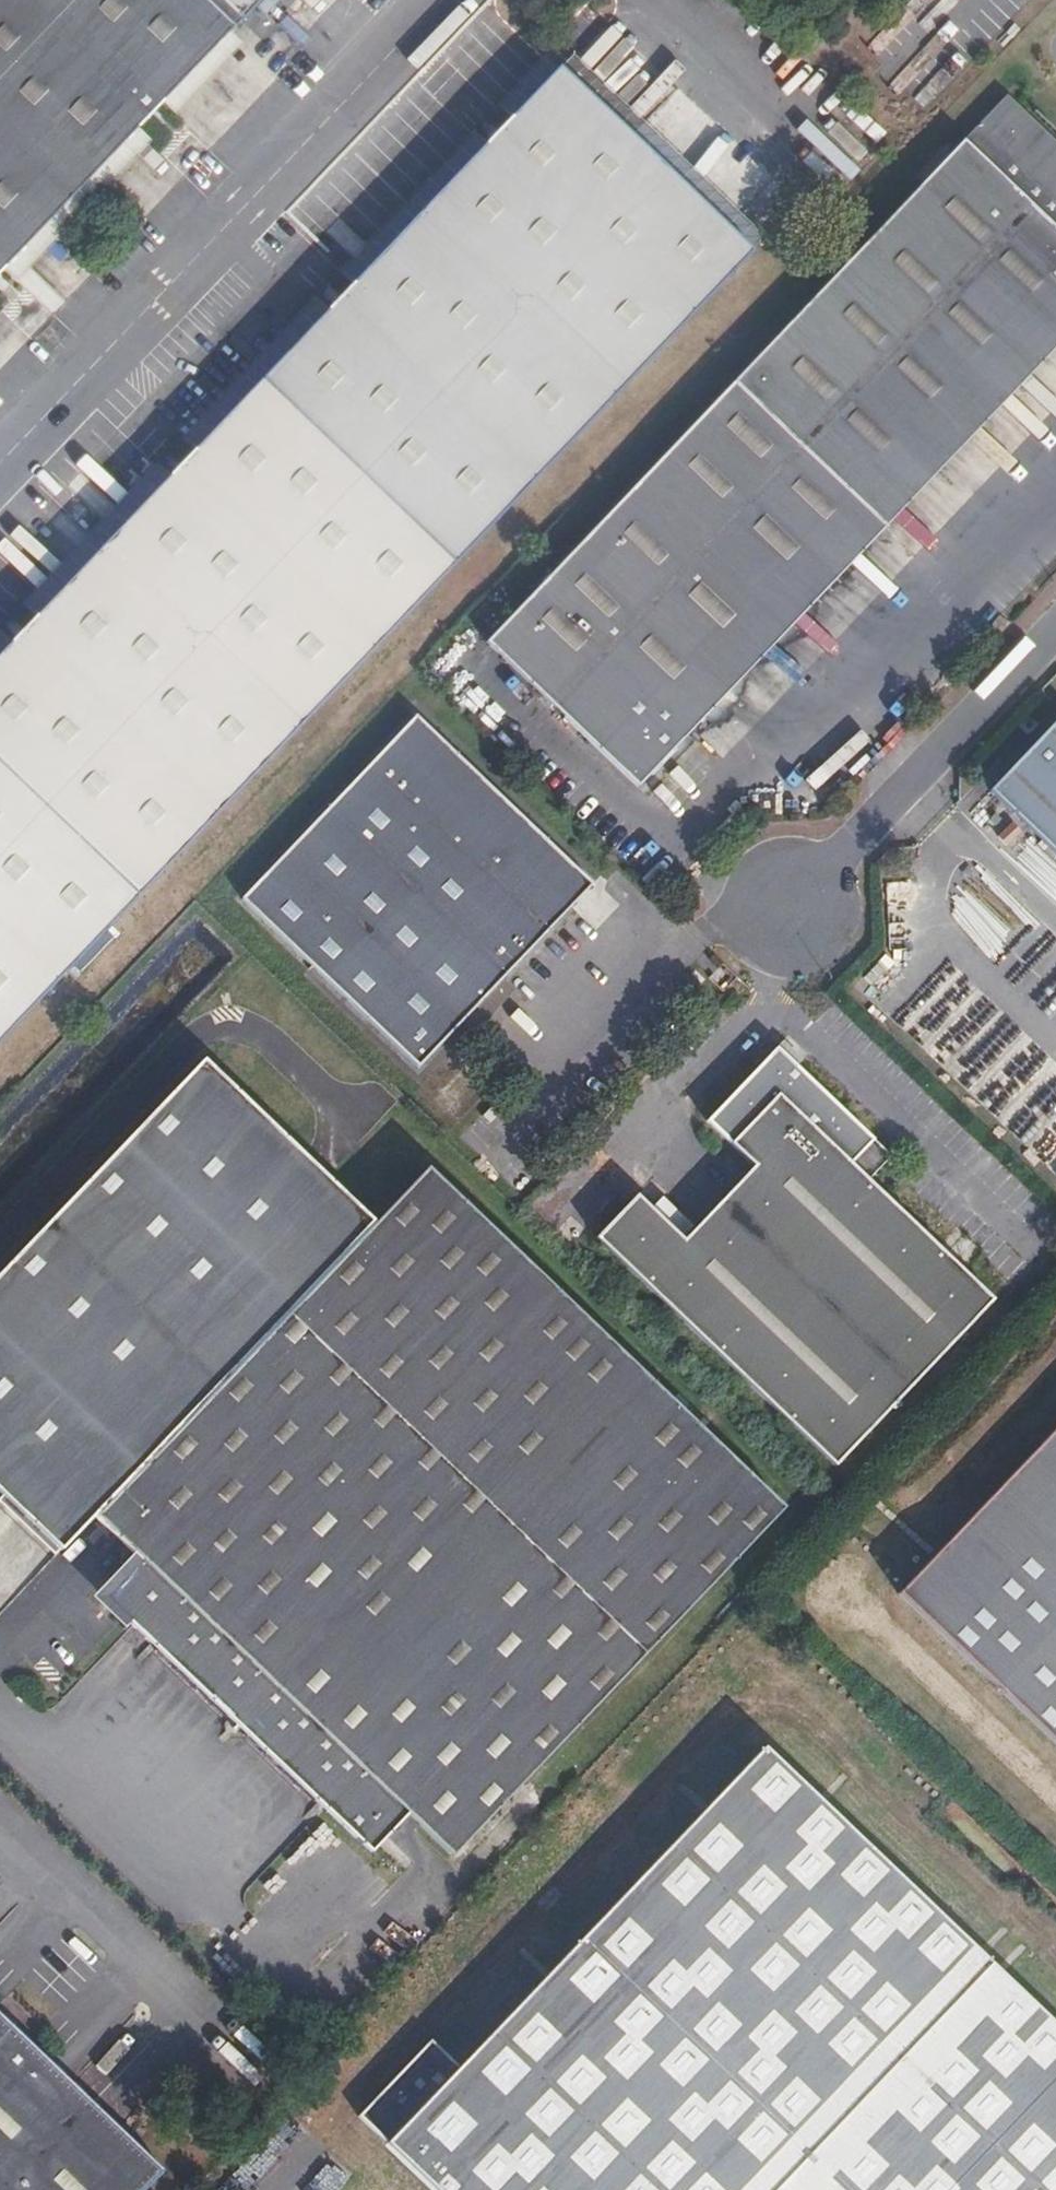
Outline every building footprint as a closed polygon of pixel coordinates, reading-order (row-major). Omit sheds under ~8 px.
[(217,0),(0,0),(0,279),(242,24),(217,0)] [(242,24),(265,0),(217,0),(242,24)] [(577,52),(200,448),(189,438),(181,446),(191,456),(41,616),(30,605),(22,613),(33,623),(0,658),(0,1047),(770,236),(577,52)] [(715,411),(849,539),(1055,320),(1055,143),(1011,100),(715,411)] [(849,539),(715,411),(492,647),(627,775),(849,539)] [(1010,632),(1016,624),(1007,614),(991,631),(996,637),(1006,628),(1010,632)] [(589,884),(417,721),(243,904),(415,1066),(589,884)] [(992,789),(1055,850),(1055,722),(992,789)] [(211,1025),(0,1246),(0,1428),(136,1558),(102,1596),(368,1850),(403,1813),(448,1853),(778,1507),(278,1029),(248,1061),(211,1025)] [(995,1300),(868,1182),(852,1168),(875,1143),(781,1054),(711,1126),(753,1167),(684,1241),(640,1200),(600,1242),(836,1469),(995,1300)] [(852,1168),(868,1182),(890,1158),(875,1143),(852,1168)] [(903,1593),(1055,1739),(1055,1431),(903,1593)] [(432,2042),(360,2118),(435,2189),(1055,2189),(1055,2027),(764,1749),(460,2069),(432,2042)] [(0,2013),(0,2189),(146,2189),(165,2170),(0,2013)]
